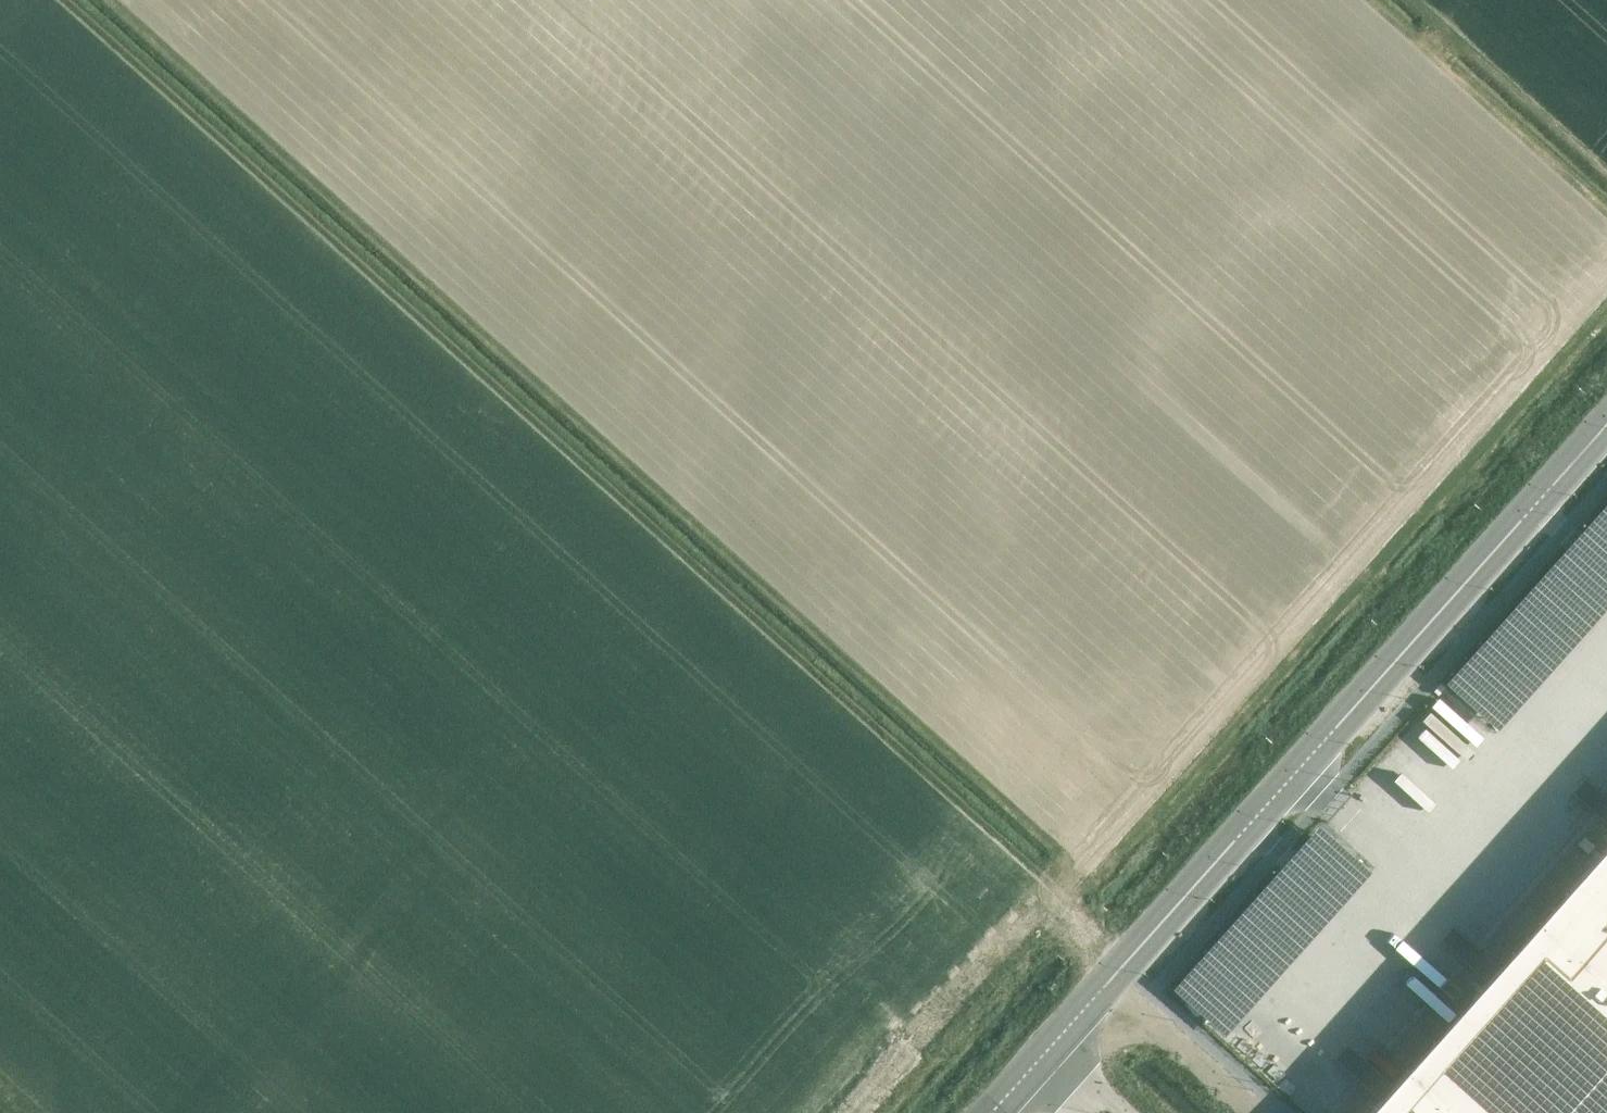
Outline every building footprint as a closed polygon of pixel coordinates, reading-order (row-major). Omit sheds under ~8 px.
[(1447,684),(1499,730),(1606,609),(1606,506),(1447,684)] [(1440,696),(1447,688),(1442,683),(1435,691),(1440,696)] [(1495,727),(1484,735),(1497,756),(1509,748),(1495,727)] [(1406,803),(1423,783),(1400,763),(1383,783),(1406,803)] [(1321,827),(1174,991),(1226,1037),(1372,874),(1321,827)] [(1371,1112),(1606,1112),(1606,849),(1573,886),(1371,1112)]
